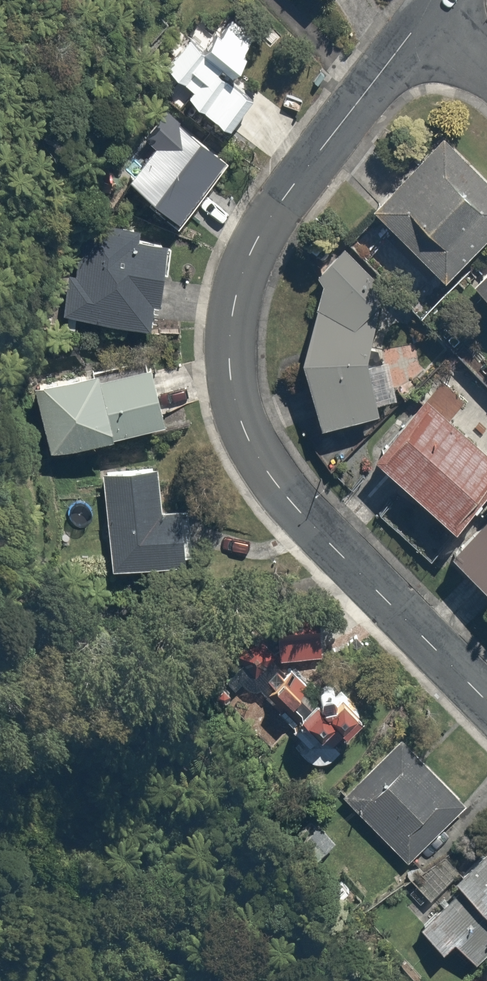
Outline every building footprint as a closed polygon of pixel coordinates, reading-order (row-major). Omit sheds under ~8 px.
[(198,35),(171,71),(189,88),(181,98),(223,130),(248,97),(220,75),(253,33),(230,16),(218,31),(211,25),(202,38),(198,35)] [(222,153),(167,108),(143,139),(152,146),(124,180),(169,217),(222,153)] [(366,199),(438,273),(486,225),(486,180),(438,129),(366,199)] [(135,226),(78,220),(72,271),(62,270),(58,310),(144,319),(147,296),(160,297),(166,236),(134,233),(135,226)] [(342,240),(300,288),(316,304),(295,354),(314,424),(369,412),(368,400),(391,398),(389,379),(388,359),(378,360),(377,345),(365,345),(374,310),(357,308),(384,277),(342,240)] [(465,279),(486,302),(486,258),(465,279)] [(93,366),(27,382),(42,448),(168,419),(154,361),(95,375),(93,366)] [(370,454),(448,523),(486,479),(486,410),(444,371),(370,454)] [(159,464),(97,469),(105,565),(182,559),(178,508),(162,509),(159,464)] [(445,550),(486,592),(486,514),(445,550)] [(278,616),(220,669),(244,694),(258,679),(289,707),(280,717),(302,736),(293,746),(293,748),(294,749),(295,750),(296,751),(297,752),(298,753),(300,754),(301,755),(302,755),(303,756),(305,757),(306,757),(307,758),(309,758),(310,759),(312,759),(313,759),(315,759),(316,759),(318,759),(319,759),(320,759),(322,759),(323,758),(325,758),(326,757),(328,757),(329,756),(330,755),(331,755),(333,754),(334,753),(335,752),(336,751),(337,750),(326,738),(355,712),(330,685),(326,689),(301,662),(322,643),(300,619),(289,629),(278,616)] [(461,804),(395,737),(337,793),(404,861),(461,804)] [(447,877),(454,884),(414,924),(438,949),(451,936),(475,960),(486,948),(486,840),(447,877)] [(469,969),(469,980),(486,980),(486,970),(469,969)]
